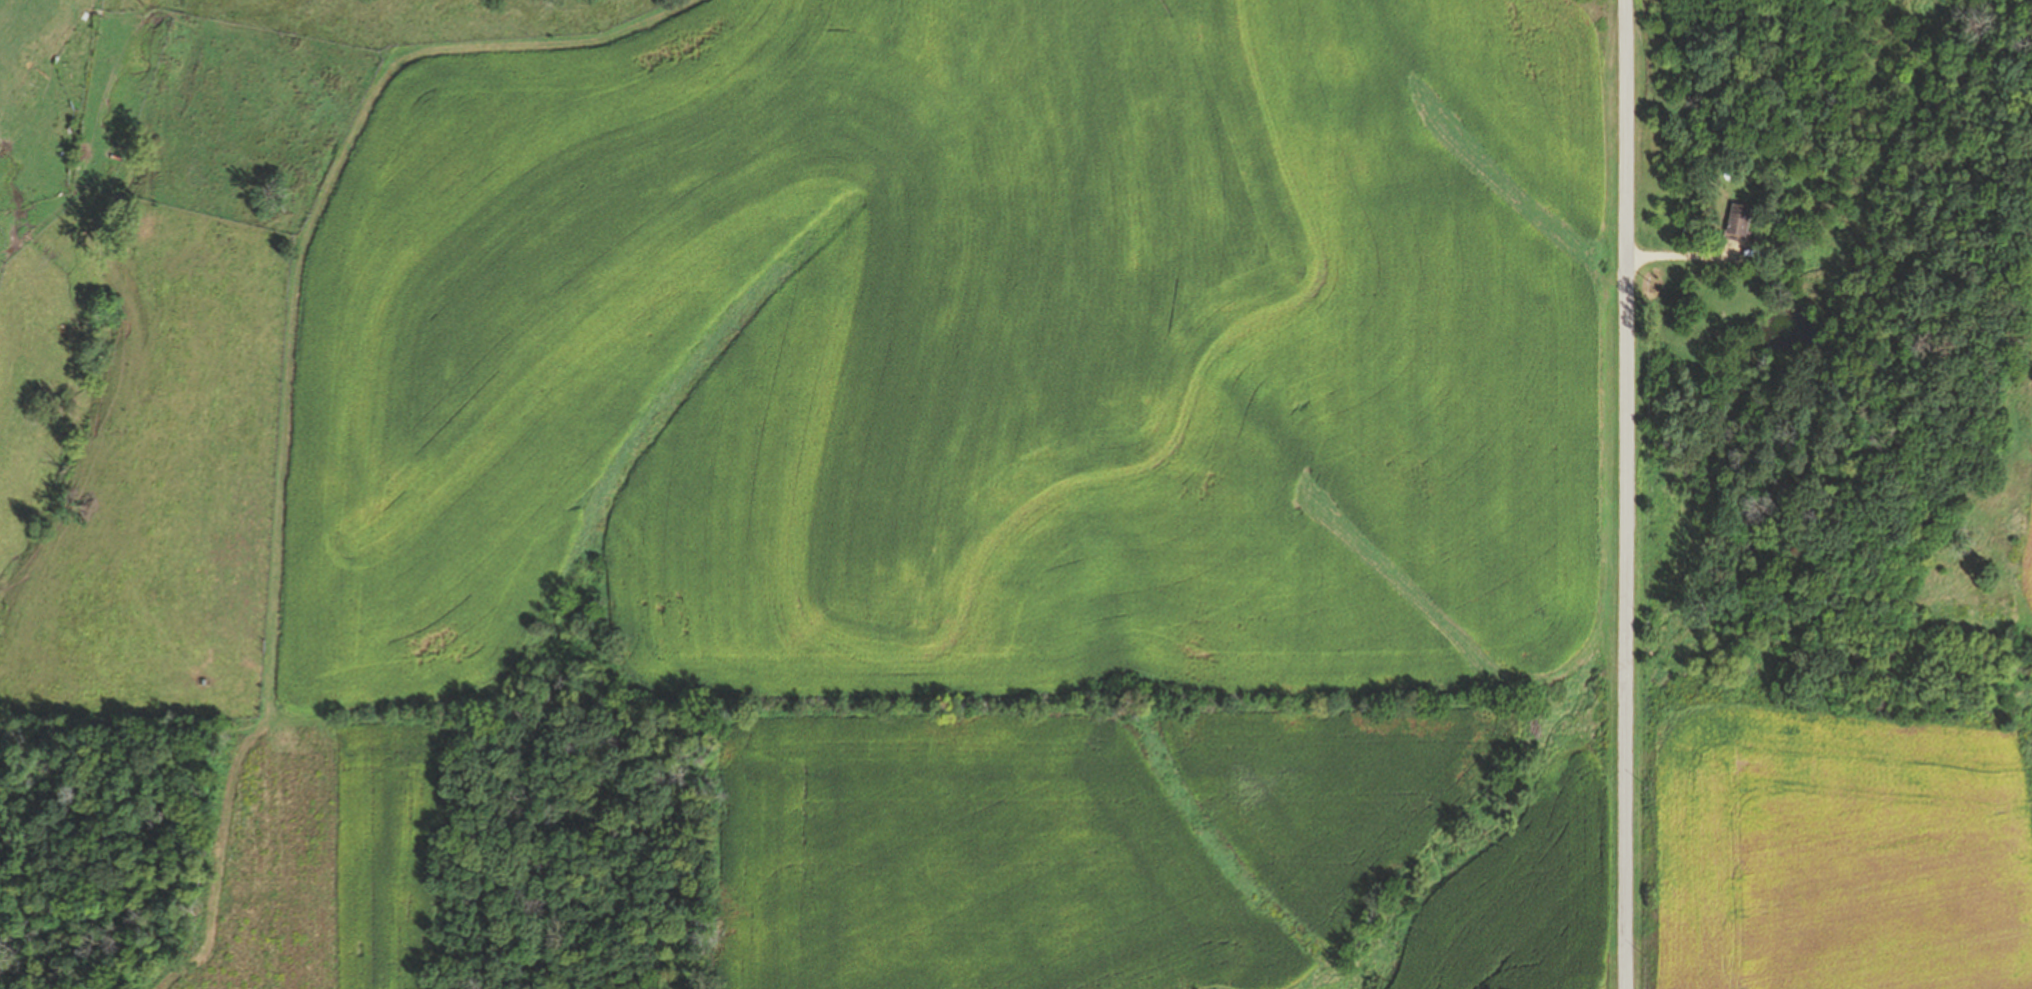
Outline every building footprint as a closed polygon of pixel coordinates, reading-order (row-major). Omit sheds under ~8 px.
[(1745,237),(1751,208),(1731,204),(1725,233),(1745,237)]
